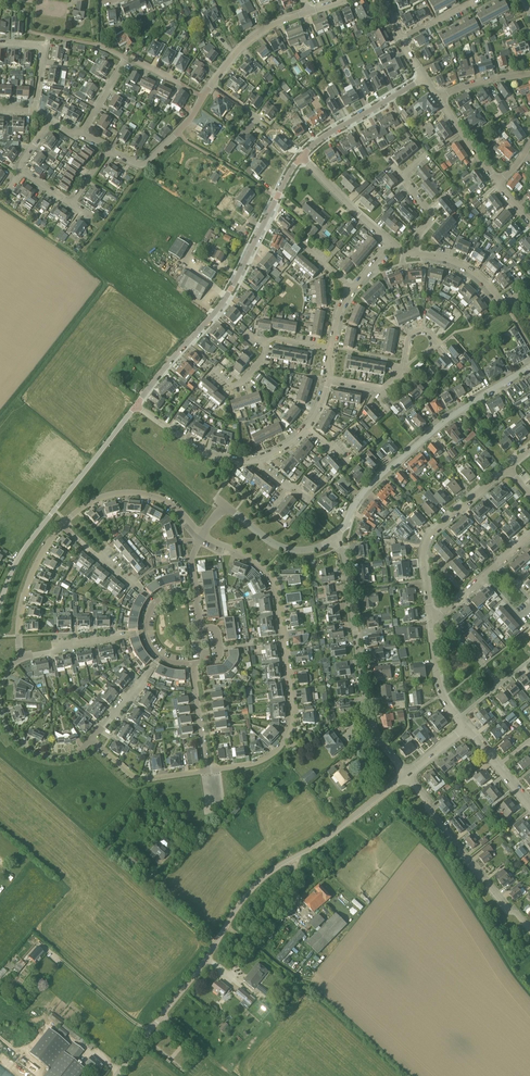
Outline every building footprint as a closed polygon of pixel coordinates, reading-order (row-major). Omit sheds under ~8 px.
[(132,2),(136,11),(141,8),(137,0),(136,0),(132,2)] [(141,8),(147,6),(148,10),(153,8),(148,0),(146,0),(145,1),(144,0),(137,0),(141,8)] [(154,7),(159,5),(161,10),(166,7),(164,4),(163,0),(152,0),(154,7)] [(244,13),(237,16),(237,17),(241,25),(243,31),(252,27),(249,21),(246,14),(253,10),(249,2),(248,0),(238,0),(244,13)] [(280,6),(282,4),(285,9),(289,8),(292,6),(296,4),(294,1),(295,1),(295,0),(277,0),(280,6)] [(363,6),(355,10),(362,25),(375,18),(367,4),(365,0),(360,0),(363,6)] [(397,1),(396,1),(399,9),(409,6),(406,0),(396,0),(397,1)] [(436,14),(439,12),(442,10),(443,11),(443,10),(438,0),(434,3),(432,0),(431,0),(429,1),(436,14)] [(438,0),(443,10),(446,8),(446,9),(450,7),(446,0),(439,0),(438,0)] [(132,2),(127,4),(131,13),(136,11),(132,2)] [(502,5),(498,7),(503,16),(506,14),(506,13),(509,11),(510,12),(505,2),(502,3),(502,5)] [(84,18),(85,11),(85,4),(78,3),(77,9),(74,9),(73,17),(76,17),(75,20),(81,21),(82,18),(84,18)] [(125,16),(131,13),(127,4),(121,7),(125,16)] [(494,8),(491,9),(496,19),(496,18),(499,17),(500,17),(503,16),(498,7),(494,9),(494,8)] [(189,11),(187,8),(182,12),(187,18),(192,15),(189,11)] [(206,14),(203,15),(208,25),(212,32),(215,30),(212,23),(220,19),(220,18),(217,14),(218,14),(217,13),(215,8),(213,9),(213,8),(205,12),(206,14)] [(354,20),(350,9),(343,12),(347,23),(354,20)] [(411,13),(401,18),(406,27),(416,22),(415,20),(418,18),(419,20),(428,16),(424,9),(416,13),(417,15),(413,17),(411,13)] [(489,12),(485,14),(489,23),(493,21),(492,20),(496,19),(491,9),(488,11),(489,12)] [(119,15),(116,16),(115,10),(107,11),(110,24),(121,22),(119,15)] [(343,25),(339,14),(333,16),(334,20),(333,21),(335,25),(338,24),(340,27),(343,25)] [(489,23),(485,14),(484,14),(481,16),(480,15),(477,17),(483,26),(482,26),(486,24),(489,23)] [(5,34),(6,27),(9,27),(10,18),(4,18),(4,23),(0,23),(0,34),(5,34)] [(11,27),(15,27),(15,35),(22,35),(22,25),(19,25),(19,18),(12,18),(11,27)] [(324,20),(320,22),(323,30),(330,28),(326,19),(324,20)] [(472,23),(468,25),(473,33),(476,32),(476,31),(479,29),(479,30),(480,30),(474,20),(472,21),(472,23)] [(323,30),(320,22),(314,24),(317,33),(323,30)] [(511,36),(518,35),(517,32),(520,30),(516,23),(510,26),(508,23),(502,26),(504,30),(509,28),(510,31),(509,32),(511,36)] [(358,25),(353,27),(356,33),(355,33),(357,38),(362,36),(361,31),(358,25)] [(463,26),(461,27),(466,37),(466,36),(469,34),(470,35),(473,33),(468,25),(464,27),(463,26)] [(175,27),(164,34),(171,37),(176,27),(175,27)] [(286,32),(289,39),(303,34),(301,27),(286,32)] [(459,30),(455,32),(459,41),(462,39),(462,38),(465,36),(466,37),(461,27),(458,29),(459,30)] [(375,34),(378,41),(387,36),(384,30),(378,33),(376,30),(371,33),(372,36),(375,34)] [(134,43),(127,31),(111,40),(115,46),(118,44),(119,45),(126,41),(129,46),(134,43)] [(422,37),(416,40),(414,41),(416,44),(417,43),(419,47),(426,43),(425,40),(426,39),(425,37),(428,35),(426,31),(420,34),(422,37)] [(450,33),(447,34),(452,44),(452,43),(456,42),(459,41),(455,32),(451,34),(450,33)] [(290,40),(288,41),(290,48),(295,46),(295,47),(299,46),(299,44),(304,43),(304,42),(307,41),(308,41),(306,34),(304,35),(302,36),(298,37),(290,40)] [(452,44),(447,34),(444,36),(445,37),(441,39),(445,48),(449,46),(448,45),(452,44)] [(387,36),(378,41),(381,47),(390,42),(387,36)] [(282,41),(278,43),(276,39),(270,43),(275,53),(281,49),(282,52),(287,50),(282,41)] [(315,40),(309,42),(310,46),(312,51),(318,48),(316,43),(315,40)] [(506,44),(507,48),(508,49),(518,45),(516,40),(506,44)] [(203,41),(196,44),(199,50),(206,46),(203,41)] [(62,43),(61,49),(54,48),(52,54),(63,56),(64,50),(69,51),(70,45),(62,43)] [(155,58),(159,50),(162,52),(166,46),(162,43),(160,46),(153,43),(148,54),(148,55),(151,57),(152,56),(155,58)] [(203,50),(209,54),(205,59),(212,64),(218,56),(213,52),(215,49),(209,43),(203,50)] [(427,50),(422,53),(426,60),(429,58),(430,59),(430,58),(431,57),(430,54),(435,51),(433,48),(434,48),(432,44),(430,45),(426,47),(427,50)] [(513,50),(514,53),(515,55),(516,57),(519,56),(522,55),(526,54),(526,52),(529,51),(529,50),(529,49),(529,47),(528,47),(528,46),(527,44),(519,47),(519,48),(513,50)] [(168,50),(162,61),(163,62),(162,63),(166,64),(166,63),(169,65),(173,58),(176,59),(177,59),(180,53),(181,51),(182,49),(178,47),(174,54),(168,50)] [(258,53),(263,59),(265,61),(271,56),(269,54),(264,48),(258,53)] [(500,52),(500,54),(502,60),(498,61),(500,69),(507,67),(505,58),(510,57),(510,58),(508,50),(500,52)] [(299,53),(295,56),(298,61),(299,62),(303,60),(308,57),(305,52),(300,55),(299,53)] [(7,66),(10,66),(11,64),(19,64),(20,54),(18,54),(18,53),(11,53),(11,59),(8,59),(7,66)] [(21,60),(21,67),(24,67),(24,65),(31,65),(31,54),(25,53),(24,60),(21,60)] [(180,61),(176,68),(179,70),(179,71),(182,73),(182,72),(183,72),(189,61),(182,58),(184,55),(183,54),(180,53),(177,59),(180,61)] [(63,56),(52,54),(51,60),(60,61),(59,64),(62,65),(63,56)] [(379,59),(382,66),(384,69),(386,68),(389,74),(396,71),(396,72),(403,69),(399,59),(391,62),(391,61),(392,61),(388,55),(379,59)] [(344,57),(340,59),(343,68),(348,66),(344,57)] [(481,66),(478,66),(480,74),(487,72),(483,57),(480,58),(481,62),(481,66)] [(485,57),(483,57),(487,72),(493,71),(491,63),(488,64),(487,61),(486,61),(485,57)] [(104,58),(99,66),(108,72),(111,66),(104,62),(106,59),(104,58)] [(277,58),(274,60),(278,67),(282,71),(285,68),(277,58)] [(244,65),(240,70),(244,73),(242,74),(245,77),(249,73),(250,74),(256,67),(260,71),(262,68),(255,62),(253,64),(249,60),(245,64),(246,65),(245,66),(244,65)] [(466,60),(463,61),(467,77),(474,75),(473,68),(469,69),(466,60)] [(461,66),(462,71),(458,72),(460,79),(467,77),(463,61),(460,62),(461,66)] [(199,84),(206,73),(202,70),(204,66),(198,62),(195,66),(199,68),(191,79),(199,84)] [(435,66),(430,68),(434,76),(441,73),(439,70),(444,67),(443,66),(442,63),(437,65),(435,66)] [(50,71),(49,77),(58,79),(61,79),(62,72),(66,72),(67,68),(56,66),(55,71),(50,71)] [(99,66),(95,71),(93,70),(92,73),(99,78),(101,75),(105,77),(108,72),(99,66)] [(133,72),(129,81),(128,80),(126,85),(132,88),(131,91),(134,92),(137,87),(134,85),(134,84),(135,84),(139,77),(136,75),(137,74),(133,72)] [(376,72),(370,75),(372,77),(373,80),(378,90),(386,86),(381,76),(379,77),(376,72)] [(269,74),(263,79),(266,82),(268,81),(270,83),(274,79),(269,74)] [(49,77),(48,84),(53,84),(52,90),(61,91),(62,86),(61,86),(62,79),(61,79),(58,79),(49,77)] [(442,77),(436,80),(439,87),(445,84),(453,80),(452,77),(448,79),(443,81),(442,77)] [(140,87),(145,90),(150,81),(145,78),(140,87)] [(236,93),(240,88),(243,91),(247,86),(244,83),(240,80),(238,83),(233,79),(228,87),(236,93)] [(88,83),(85,88),(94,94),(98,89),(91,84),(92,82),(90,80),(88,83)] [(150,81),(145,90),(151,93),(155,84),(150,81)] [(284,82),(280,85),(282,88),(286,93),(290,89),(284,82)] [(374,92),(369,82),(360,86),(365,97),(374,92)] [(521,88),(519,88),(522,96),(526,94),(526,93),(529,91),(529,83),(529,85),(521,88)] [(498,88),(505,99),(511,95),(504,84),(498,88)] [(334,85),(330,87),(331,88),(335,97),(339,95),(334,85)] [(91,99),(94,94),(85,88),(83,87),(79,92),(77,93),(75,96),(82,100),(85,95),(91,99)] [(156,96),(155,99),(160,101),(161,98),(166,89),(161,87),(156,95),(156,96)] [(327,103),(327,105),(333,114),(339,110),(333,101),(334,101),(333,100),(334,99),(335,99),(335,98),(335,97),(331,88),(330,87),(329,88),(328,89),(328,90),(327,91),(327,92),(328,93),(331,98),(329,99),(327,100),(327,101),(327,102),(327,103)] [(166,89),(161,98),(166,101),(164,105),(167,106),(170,101),(168,99),(171,92),(166,89)] [(305,92),(300,95),(305,103),(311,99),(316,96),(312,90),(311,91),(310,89),(305,92)] [(353,89),(347,93),(348,96),(352,104),(359,100),(353,89)] [(480,93),(480,94),(476,97),(480,102),(484,100),(485,101),(488,98),(490,102),(493,100),(486,89),(480,93)] [(172,104),(170,107),(179,112),(181,109),(189,96),(184,93),(185,92),(184,91),(182,90),(181,90),(180,91),(172,104)] [(284,91),(280,96),(286,103),(291,98),(284,91)] [(257,110),(264,101),(257,96),(257,97),(253,93),(248,99),(253,103),(251,105),(257,110)] [(345,98),(341,99),(345,107),(352,104),(348,96),(347,93),(343,95),(345,98)] [(466,94),(461,98),(466,106),(468,110),(471,108),(468,104),(472,102),(466,94)] [(47,97),(49,99),(45,106),(51,109),(56,99),(51,96),(48,95),(47,97)] [(300,95),(293,100),(298,107),(305,103),(300,95)] [(504,101),(500,95),(495,98),(499,104),(500,106),(498,107),(504,115),(510,111),(506,105),(504,101)] [(112,102),(120,107),(123,102),(128,104),(129,101),(123,98),(122,101),(117,98),(115,96),(112,102)] [(423,99),(417,103),(423,110),(434,103),(429,97),(428,98),(427,96),(423,99)] [(466,106),(461,98),(455,102),(460,110),(463,107),(466,111),(462,114),(465,118),(471,113),(468,110),(466,106)] [(56,99),(51,109),(56,112),(59,107),(63,110),(64,108),(67,104),(62,101),(61,102),(56,99)] [(67,104),(64,108),(69,110),(65,117),(71,120),(76,110),(70,107),(69,107),(72,101),(69,99),(67,104)] [(218,99),(211,110),(214,112),(213,113),(218,117),(222,119),(227,112),(228,112),(233,105),(224,99),(222,102),(218,99)] [(120,107),(112,102),(109,107),(110,107),(116,111),(113,115),(119,118),(123,112),(118,109),(120,107)] [(271,120),(278,111),(270,106),(271,105),(268,103),(263,109),(267,112),(265,115),(271,120)] [(410,115),(414,113),(417,118),(424,112),(425,113),(424,112),(423,110),(417,103),(410,108),(407,111),(406,109),(402,112),(406,119),(410,116),(410,115)] [(434,103),(423,110),(424,112),(425,113),(427,111),(431,116),(432,116),(434,115),(434,114),(439,110),(434,103)] [(474,112),(471,113),(465,118),(468,116),(470,120),(467,121),(468,123),(467,124),(469,127),(470,127),(471,127),(472,128),(480,122),(482,125),(486,123),(479,113),(482,111),(480,107),(474,112)] [(316,110),(313,112),(313,113),(315,116),(320,123),(326,118),(319,109),(316,111),(316,110)] [(76,110),(71,120),(76,123),(80,116),(83,117),(84,115),(76,110)] [(313,112),(306,117),(307,117),(313,127),(319,123),(320,123),(315,116),(313,113),(313,112)] [(390,113),(384,117),(389,127),(393,124),(395,127),(400,124),(395,115),(392,117),(390,113)] [(291,121),(296,128),(292,131),(297,138),(304,133),(300,126),(303,124),(298,116),(297,115),(292,118),(293,119),(291,121)] [(103,116),(100,121),(108,126),(111,121),(115,124),(117,121),(112,117),(110,120),(104,117),(103,116)] [(378,129),(380,131),(381,134),(383,137),(388,134),(385,129),(389,127),(384,117),(377,120),(381,127),(378,129)] [(518,126),(520,124),(516,118),(512,121),(514,124),(511,125),(514,129),(511,131),(513,135),(514,134),(519,142),(526,138),(518,126)] [(8,130),(7,135),(7,136),(12,136),(12,132),(18,133),(19,119),(13,119),(12,127),(8,127),(8,130)] [(108,126),(100,121),(97,126),(104,131),(102,134),(108,138),(110,134),(109,134),(111,129),(108,127),(108,126)] [(423,128),(426,131),(432,127),(430,123),(423,128)] [(444,123),(437,128),(439,131),(436,133),(438,136),(448,129),(446,127),(447,126),(445,123),(444,124),(444,123)] [(207,126),(203,131),(202,131),(200,134),(201,135),(201,138),(204,140),(204,141),(204,143),(206,145),(208,144),(210,142),(209,140),(208,139),(209,138),(209,137),(212,132),(215,135),(219,129),(212,124),(210,127),(209,126),(207,126)] [(127,128),(124,126),(120,132),(123,134),(119,140),(125,143),(130,135),(131,136),(135,130),(128,126),(127,128)] [(163,128),(158,134),(164,139),(171,131),(165,127),(163,129),(163,128)] [(373,127),(367,130),(373,140),(377,137),(378,139),(383,137),(381,134),(380,131),(378,129),(376,130),(373,127)] [(448,129),(438,136),(440,139),(443,137),(445,140),(452,136),(448,129)] [(500,129),(497,131),(504,139),(507,136),(504,132),(503,133),(500,129)] [(363,137),(360,138),(365,147),(370,144),(369,142),(373,140),(367,130),(361,134),(363,137)] [(65,136),(59,133),(56,137),(57,137),(58,138),(56,141),(50,136),(47,141),(57,148),(65,136)] [(148,137),(142,134),(139,139),(136,137),(130,147),(134,149),(135,150),(135,149),(136,150),(140,144),(143,146),(148,137)] [(157,135),(154,139),(159,143),(163,140),(157,135)] [(241,145),(240,146),(248,151),(255,141),(248,135),(245,139),(241,135),(240,135),(241,136),(237,142),(241,145)] [(352,135),(346,139),(351,148),(355,146),(356,148),(361,145),(356,137),(353,138),(352,135)] [(285,152),(291,145),(281,136),(275,142),(285,152)] [(262,143),(260,145),(264,148),(265,146),(267,147),(271,143),(266,139),(263,137),(260,140),(263,142),(262,143)] [(346,139),(339,142),(341,145),(337,148),(344,156),(348,154),(347,151),(351,148),(346,139)] [(409,143),(406,146),(413,154),(418,150),(410,140),(408,141),(409,143)] [(502,140),(496,146),(499,148),(500,148),(507,154),(507,153),(509,154),(509,153),(513,157),(517,152),(511,147),(511,148),(504,142),(505,142),(502,140)] [(47,154),(48,154),(55,159),(58,155),(54,152),(57,148),(47,141),(44,146),(46,147),(50,150),(47,154)] [(10,147),(6,152),(15,158),(19,153),(12,148),(13,146),(18,146),(19,142),(13,142),(10,147)] [(437,146),(434,148),(436,151),(439,149),(445,145),(442,142),(437,146)] [(445,156),(448,161),(463,151),(458,143),(451,148),(454,152),(451,153),(450,152),(447,154),(445,156)] [(234,148),(230,145),(225,152),(229,155),(234,148)] [(362,146),(357,149),(363,159),(368,157),(364,150),(362,146)] [(401,147),(400,148),(408,158),(413,154),(406,146),(403,149),(401,147)] [(496,146),(493,149),(500,156),(502,154),(509,161),(513,157),(509,153),(509,154),(507,153),(507,154),(500,148),(499,148),(496,146)] [(85,149),(83,152),(90,157),(92,154),(93,155),(94,152),(88,148),(86,150),(85,149)] [(400,152),(396,154),(403,162),(408,158),(400,148),(398,150),(400,152)] [(337,153),(334,155),(331,150),(325,153),(330,163),(337,160),(338,162),(341,160),(337,153)] [(448,161),(444,164),(446,167),(451,164),(452,166),(457,162),(460,160),(462,163),(464,162),(467,166),(469,164),(466,160),(468,158),(463,151),(456,155),(448,161)] [(2,163),(5,159),(12,163),(15,158),(6,152),(3,156),(0,154),(0,161),(2,163)] [(79,155),(79,156),(86,161),(88,159),(89,159),(90,157),(83,152),(82,154),(81,154),(79,156),(79,155)] [(35,158),(42,163),(44,161),(47,162),(48,159),(53,162),(55,159),(48,154),(45,158),(41,155),(38,153),(35,158)] [(403,162),(396,154),(393,157),(392,155),(390,157),(398,167),(403,162)] [(75,160),(74,160),(82,165),(84,163),(86,161),(79,156),(75,160)] [(42,163),(35,158),(32,163),(34,165),(38,167),(35,171),(34,172),(40,176),(44,171),(42,170),(45,165),(42,163)] [(82,165),(74,160),(71,165),(78,170),(80,167),(80,168),(82,165)] [(246,172),(249,175),(250,175),(253,172),(258,176),(266,167),(258,160),(250,169),(249,168),(246,172)] [(110,164),(106,170),(103,168),(99,174),(104,177),(107,174),(110,176),(116,168),(113,166),(113,167),(110,164)] [(70,166),(67,171),(74,176),(76,174),(75,174),(77,171),(70,166)] [(116,168),(110,176),(113,179),(111,182),(118,187),(122,182),(117,178),(121,172),(118,170),(116,168)] [(417,174),(421,179),(428,172),(429,173),(431,171),(430,169),(427,171),(424,168),(417,174)] [(67,172),(64,176),(72,182),(73,180),(73,179),(74,176),(67,171),(66,171),(67,172)] [(470,176),(463,182),(465,185),(473,180),(474,182),(482,177),(478,171),(470,176)] [(342,176),(345,179),(342,182),(351,193),(358,187),(353,182),(354,182),(349,177),(350,176),(346,172),(342,176)] [(383,181),(387,185),(394,179),(390,174),(387,178),(382,172),(375,179),(379,184),(383,181)] [(428,172),(421,179),(424,183),(428,180),(432,177),(432,178),(435,176),(433,174),(431,176),(429,173),(428,172)] [(214,173),(210,179),(209,181),(215,184),(220,177),(214,173)] [(522,178),(516,174),(507,186),(512,190),(522,178)] [(64,180),(62,182),(69,187),(71,185),(70,184),(72,182),(64,176),(64,177),(65,177),(63,180),(64,180)] [(482,177),(474,182),(476,184),(468,190),(471,193),(479,188),(480,190),(482,190),(484,189),(485,187),(483,185),(486,183),(482,177)] [(394,179),(387,185),(391,190),(398,184),(394,179)] [(424,183),(421,186),(424,191),(432,185),(433,185),(435,183),(433,182),(431,184),(428,180),(424,183)] [(69,187),(62,182),(60,185),(61,186),(60,188),(67,192),(68,190),(67,190),(69,187)] [(366,182),(361,187),(364,190),(369,185),(368,184),(366,182)] [(18,186),(13,193),(16,196),(18,193),(24,197),(31,187),(30,187),(30,188),(24,184),(21,189),(18,186)] [(432,185),(424,191),(428,195),(436,189),(436,190),(439,188),(437,186),(435,188),(433,185),(432,185)] [(31,187),(24,197),(27,199),(23,205),(30,210),(37,200),(32,197),(36,192),(32,189),(33,189),(31,187)] [(90,190),(88,192),(97,198),(100,200),(106,192),(101,188),(99,191),(93,187),(91,190),(90,190)] [(371,187),(366,191),(369,195),(374,190),(371,187)] [(242,193),(236,200),(241,204),(250,192),(246,188),(245,189),(241,193),(242,193)] [(436,189),(428,195),(432,200),(440,194),(443,192),(441,191),(439,193),(436,190),(436,189)] [(97,198),(88,192),(87,195),(85,198),(91,202),(89,205),(94,209),(98,204),(95,202),(97,198)] [(250,192),(241,204),(245,208),(244,209),(246,210),(245,211),(249,214),(253,209),(248,205),(255,196),(250,192)] [(117,202),(119,199),(110,193),(108,196),(117,202)] [(394,198),(399,203),(404,198),(399,193),(394,198)] [(224,200),(221,204),(225,207),(231,199),(227,195),(223,200),(224,200)] [(488,199),(484,202),(486,204),(489,202),(492,206),(498,201),(494,195),(488,200),(488,199)] [(371,200),(367,196),(364,199),(361,202),(372,212),(378,205),(372,200),(371,200)] [(447,196),(438,203),(442,208),(449,202),(447,200),(449,198),(447,196)] [(38,210),(40,207),(46,211),(52,202),(47,198),(43,203),(40,201),(35,208),(38,210)] [(477,200),(471,204),(475,209),(481,204),(477,200)] [(492,206),(486,210),(488,213),(491,210),(492,210),(494,208),(497,211),(502,206),(498,201),(492,206)] [(322,227),(330,217),(323,211),(321,212),(310,202),(302,210),(322,227)] [(449,202),(442,208),(446,212),(454,205),(453,203),(451,205),(449,202)] [(400,206),(402,208),(403,210),(404,210),(407,213),(408,213),(414,219),(414,218),(415,219),(417,217),(416,216),(417,216),(416,215),(417,214),(415,212),(414,213),(407,206),(407,207),(403,203),(400,206)] [(454,205),(446,212),(449,216),(456,211),(454,208),(456,207),(454,205)] [(402,208),(400,206),(397,209),(401,213),(400,213),(410,223),(414,219),(408,213),(407,213),(404,210),(403,210),(402,208)] [(59,207),(55,213),(52,211),(48,217),(54,220),(56,217),(59,219),(65,211),(63,209),(62,210),(59,207)] [(391,208),(384,216),(388,219),(394,211),(391,208)] [(65,211),(59,219),(62,222),(60,225),(65,228),(69,223),(66,221),(70,215),(67,213),(68,213),(65,211)] [(497,220),(497,221),(494,224),(500,229),(503,226),(512,217),(506,211),(497,220)] [(285,217),(284,216),(278,222),(288,231),(294,225),(290,221),(292,219),(287,215),(285,217)] [(391,218),(385,224),(396,233),(399,230),(401,232),(403,232),(405,229),(405,227),(403,225),(402,226),(391,217),(391,218)] [(450,217),(446,222),(455,229),(456,227),(454,225),(457,223),(450,217)] [(70,235),(71,233),(79,239),(82,235),(83,236),(86,235),(86,231),(85,231),(87,227),(78,222),(77,224),(74,221),(66,233),(70,235)] [(352,227),(355,225),(350,221),(345,226),(342,224),(336,231),(341,235),(345,231),(349,235),(354,229),(352,227)] [(446,222),(443,226),(449,231),(451,229),(453,231),(455,229),(446,222)] [(509,231),(506,234),(508,237),(512,234),(515,237),(521,232),(515,226),(514,225),(513,226),(511,225),(507,228),(508,230),(509,231)] [(312,226),(305,234),(311,239),(318,231),(312,226)] [(443,226),(439,230),(447,237),(449,236),(447,234),(449,231),(443,226)] [(282,232),(296,244),(297,243),(299,241),(291,234),(285,229),(282,232)] [(210,230),(205,237),(207,238),(209,240),(211,236),(215,238),(217,235),(215,233),(210,230)] [(435,234),(442,240),(444,237),(446,239),(447,237),(439,230),(435,234)] [(62,236),(59,241),(63,243),(67,236),(64,234),(62,236)] [(442,240),(435,234),(432,239),(440,246),(442,244),(440,242),(442,240)] [(278,250),(279,248),(283,250),(286,244),(282,242),(283,240),(275,235),(273,238),(275,239),(271,247),(278,250)] [(366,235),(365,237),(368,240),(366,242),(373,249),(377,244),(370,238),(366,235)] [(459,236),(456,242),(455,244),(458,245),(456,250),(461,253),(466,243),(463,242),(464,238),(459,236)] [(466,243),(461,253),(467,255),(471,247),(474,249),(477,243),(480,239),(476,236),(472,241),(471,241),(469,245),(466,243)] [(522,246),(520,247),(526,253),(528,251),(529,252),(529,250),(529,241),(529,239),(528,240),(525,238),(519,243),(522,246)] [(175,244),(169,253),(174,256),(177,258),(180,260),(189,246),(178,239),(175,244)] [(514,239),(508,244),(511,247),(517,242),(514,239)] [(360,242),(358,244),(369,253),(373,249),(366,242),(364,245),(360,242)] [(293,248),(287,243),(283,250),(294,259),(301,251),(295,246),(293,248)] [(476,251),(472,258),(477,261),(482,253),(477,250),(480,245),(477,243),(474,249),(473,249),(476,251)] [(360,249),(358,252),(365,258),(369,253),(358,244),(357,246),(360,249)] [(485,249),(477,261),(482,264),(486,258),(489,260),(493,254),(485,249)] [(211,258),(214,260),(221,263),(225,256),(214,250),(211,258)] [(352,252),(350,254),(361,263),(365,258),(358,252),(356,255),(352,252)] [(269,254),(264,259),(273,266),(276,263),(278,265),(283,259),(274,253),(272,256),(269,254)] [(352,259),(350,261),(354,265),(357,268),(361,263),(350,254),(348,256),(352,259)] [(486,268),(490,272),(500,262),(495,258),(496,256),(493,254),(489,260),(491,262),(486,268)] [(300,255),(294,262),(297,265),(294,268),(296,270),(305,260),(300,255)] [(264,259),(260,264),(262,266),(260,269),(265,273),(268,275),(271,271),(270,270),(273,266),(264,259)] [(341,259),(340,261),(350,270),(354,265),(350,261),(347,259),(345,262),(341,259)] [(305,260),(296,270),(298,272),(301,268),(304,271),(310,264),(305,260)] [(340,261),(338,263),(341,266),(339,269),(346,275),(350,270),(340,261)] [(500,262),(490,272),(494,276),(500,270),(502,272),(504,271),(507,268),(504,265),(504,266),(500,262)] [(310,264),(304,271),(306,273),(303,276),(305,278),(314,268),(310,264)] [(203,268),(201,271),(203,273),(202,274),(212,280),(216,273),(207,267),(206,269),(203,268)] [(314,268),(305,278),(307,280),(310,276),(313,279),(319,272),(314,268)] [(422,268),(415,269),(416,280),(421,280),(422,281),(422,283),(425,283),(425,280),(425,278),(423,279),(422,275),(422,270),(422,268)] [(180,283),(178,286),(200,300),(209,286),(187,272),(184,269),(177,281),(180,283)] [(409,276),(405,276),(407,282),(407,284),(410,284),(416,284),(416,280),(415,269),(408,269),(409,276)] [(400,271),(393,274),(398,284),(403,282),(403,283),(404,286),(407,284),(407,282),(405,276),(402,277),(400,271)] [(428,271),(428,278),(430,278),(429,282),(435,284),(436,281),(438,272),(432,271),(432,272),(428,271)] [(256,272),(252,276),(260,283),(264,278),(268,281),(270,278),(268,275),(265,273),(262,276),(256,272)] [(438,272),(436,281),(441,282),(442,281),(444,282),(447,276),(443,274),(443,273),(438,272)] [(505,274),(497,280),(498,281),(497,281),(499,284),(500,284),(501,285),(509,279),(512,276),(510,273),(506,275),(505,274)] [(389,282),(386,284),(389,289),(391,291),(394,290),(392,286),(398,284),(393,274),(387,276),(387,277),(389,282)] [(252,276),(248,281),(254,286),(252,288),(257,292),(261,288),(258,286),(260,283),(252,276)] [(447,276),(444,282),(443,285),(445,286),(450,289),(452,287),(456,279),(450,276),(450,277),(447,276)] [(509,279),(501,285),(505,289),(509,286),(511,285),(513,288),(515,286),(516,285),(520,283),(522,282),(519,278),(518,277),(516,280),(515,279),(513,276),(512,276),(509,279)] [(461,282),(456,279),(452,287),(450,289),(456,292),(457,292),(458,292),(459,291),(460,290),(463,285),(460,283),(461,282)] [(379,281),(374,286),(384,296),(386,294),(385,293),(384,293),(383,292),(386,289),(379,281)] [(464,298),(465,296),(471,290),(467,286),(466,287),(463,285),(460,290),(459,291),(458,292),(464,298)] [(374,286),(370,290),(377,298),(380,295),(381,295),(381,297),(382,298),(384,296),(374,286)] [(370,290),(366,294),(375,304),(377,302),(377,301),(375,301),(374,300),(377,298),(370,290)] [(476,294),(471,290),(465,296),(464,298),(462,300),(468,305),(472,302),(477,298),(475,295),(476,294)] [(248,291),(243,297),(252,304),(255,300),(257,302),(261,299),(258,296),(256,298),(248,291)] [(366,294),(361,298),(369,306),(372,303),(373,304),(373,305),(373,306),(375,304),(366,294)] [(252,304),(243,297),(239,302),(243,305),(240,308),(246,314),(250,309),(249,307),(252,304)] [(477,298),(472,302),(474,304),(473,305),(474,306),(471,309),(473,312),(476,309),(484,305),(481,300),(480,300),(477,298)] [(412,305),(410,307),(415,319),(421,317),(416,307),(413,309),(412,308),(413,306),(412,305)] [(484,305),(476,309),(480,314),(481,314),(483,317),(488,313),(486,310),(487,310),(484,305)] [(356,306),(354,312),(363,315),(364,312),(368,314),(369,312),(365,310),(356,306)] [(409,310),(406,312),(410,322),(415,319),(410,307),(407,308),(408,309),(409,309),(409,310)] [(432,308),(426,316),(431,320),(439,309),(437,307),(436,308),(436,309),(436,310),(432,308)] [(237,311),(233,308),(229,313),(237,319),(241,315),(243,317),(245,314),(239,309),(237,311)] [(439,309),(431,320),(435,323),(442,315),(438,312),(439,311),(440,311),(441,310),(439,309)] [(401,310),(399,311),(404,324),(410,322),(406,312),(402,313),(401,312),(402,311),(401,310)] [(398,314),(399,315),(395,316),(399,326),(404,324),(399,311),(396,312),(397,313),(398,314)] [(354,312),(351,318),(364,323),(367,324),(368,322),(367,321),(365,320),(365,321),(361,319),(363,315),(354,312)] [(237,319),(229,313),(226,317),(229,320),(227,323),(233,328),(235,326),(235,325),(239,321),(237,319)] [(442,315),(435,323),(440,327),(448,316),(446,314),(445,315),(446,316),(445,317),(442,315)] [(271,329),(277,330),(280,316),(277,316),(276,320),(273,320),(272,323),(271,329)] [(448,316),(440,327),(445,330),(451,322),(448,319),(449,318),(450,318),(451,317),(448,316)] [(257,321),(256,326),(259,327),(258,330),(264,331),(267,317),(265,317),(264,321),(260,321),(257,321)] [(324,320),(311,317),(310,320),(315,321),(314,324),(323,326),(324,320)] [(285,322),(284,331),(290,332),(292,319),(289,318),(289,323),(285,322)] [(364,323),(351,318),(349,323),(358,327),(359,324),(363,326),(364,323)] [(218,326),(214,331),(222,337),(224,339),(228,335),(231,337),(233,334),(226,328),(224,331),(218,326)] [(516,328),(511,331),(518,342),(519,342),(522,347),(526,345),(522,339),(516,328)] [(322,332),(308,329),(308,332),(312,333),(312,336),(312,337),(321,338),(322,332)] [(346,336),(360,338),(363,339),(363,336),(356,335),(357,331),(347,329),(346,336)] [(224,339),(222,337),(214,331),(210,335),(216,340),(213,344),(219,348),(222,345),(221,344),(225,339),(224,339)] [(397,337),(383,335),(383,338),(384,338),(385,337),(386,337),(385,341),(396,343),(397,337)] [(212,355),(217,348),(204,338),(198,346),(207,352),(208,351),(212,355)] [(245,341),(242,344),(245,347),(244,349),(246,350),(247,351),(251,346),(245,341)] [(345,342),(344,348),(353,350),(358,350),(358,348),(357,347),(357,344),(354,344),(345,342)] [(455,346),(449,351),(454,357),(452,359),(456,365),(459,362),(456,359),(458,357),(459,358),(462,356),(461,355),(462,354),(455,346)] [(274,347),(272,359),(278,360),(280,349),(274,347)] [(395,349),(381,347),(381,349),(382,349),(383,349),(384,349),(383,353),(394,355),(395,349)] [(511,352),(507,355),(510,361),(511,360),(514,365),(524,359),(522,357),(525,355),(526,354),(526,353),(522,347),(519,349),(518,348),(514,350),(511,352)] [(280,349),(278,360),(284,361),(287,350),(280,349)] [(243,355),(244,355),(249,360),(253,355),(247,351),(246,350),(243,355)] [(287,350),(284,361),(291,362),(293,351),(287,350)] [(293,351),(291,362),(297,364),(299,352),(293,351)] [(193,352),(189,357),(200,367),(206,359),(205,358),(205,357),(200,353),(198,356),(193,352)] [(299,352),(297,364),(304,365),(306,353),(299,352)] [(306,353),(304,365),(310,366),(312,353),(309,352),(308,354),(306,353)] [(467,353),(463,356),(469,363),(469,362),(472,359),(473,359),(467,353)] [(241,356),(239,359),(246,365),(250,360),(249,360),(244,355),(242,357),(241,356)] [(346,369),(352,370),(354,359),(352,359),(352,357),(348,357),(346,369)] [(444,360),(443,358),(436,363),(440,368),(442,366),(444,368),(447,367),(449,369),(453,365),(447,358),(444,360)] [(471,377),(466,380),(468,383),(467,383),(467,384),(467,385),(467,386),(468,386),(469,386),(471,389),(476,386),(481,383),(481,382),(480,381),(485,378),(484,377),(474,359),(474,358),(469,362),(472,367),(471,367),(472,367),(473,370),(475,372),(474,372),(475,374),(471,377)] [(236,364),(237,364),(243,369),(246,365),(239,359),(237,361),(238,362),(236,364)] [(354,359),(352,370),(359,372),(361,360),(354,359)] [(492,369),(490,370),(485,373),(489,380),(494,377),(502,372),(501,369),(502,369),(501,368),(504,366),(500,359),(496,361),(497,362),(490,366),(492,369)] [(361,360),(359,372),(365,373),(367,361),(361,360)] [(367,361),(365,373),(372,374),(374,363),(367,361)] [(185,362),(180,367),(189,374),(193,369),(196,372),(198,370),(191,364),(189,366),(185,362)] [(374,363),(372,374),(378,375),(380,364),(374,363)] [(237,364),(234,369),(240,374),(244,370),(243,369),(237,364)] [(380,364),(378,375),(384,376),(386,365),(380,364)] [(131,366),(122,376),(126,380),(135,369),(131,366)] [(191,377),(189,374),(180,367),(176,372),(181,376),(184,380),(185,379),(187,382),(191,377)] [(437,372),(433,367),(428,371),(433,376),(437,372)] [(254,378),(253,380),(260,386),(261,384),(259,383),(260,382),(259,382),(263,377),(258,373),(254,378)] [(267,377),(262,382),(274,392),(279,386),(267,377)] [(166,379),(154,390),(155,391),(148,401),(159,410),(166,400),(161,397),(168,391),(172,394),(179,387),(174,382),(171,385),(166,379)] [(204,379),(198,387),(203,390),(209,383),(204,379)] [(304,379),(302,384),(311,387),(313,381),(304,379)] [(522,383),(529,395),(529,380),(526,382),(526,381),(522,383)] [(209,383),(203,390),(207,394),(214,387),(209,383)] [(522,383),(514,388),(521,400),(529,395),(522,383)] [(132,390),(137,393),(141,387),(136,384),(132,390)] [(302,384),(300,390),(309,393),(311,387),(302,384)] [(414,401),(425,391),(419,385),(418,386),(417,385),(414,387),(416,388),(409,394),(414,401)] [(453,388),(450,390),(455,399),(458,397),(459,398),(465,394),(460,386),(454,390),(453,388)] [(207,394),(212,398),(217,392),(217,393),(218,391),(214,387),(207,394)] [(521,400),(514,388),(507,392),(514,404),(521,400)] [(300,390),(298,396),(307,398),(309,393),(300,390)] [(446,392),(447,394),(441,398),(446,406),(453,402),(452,401),(455,399),(450,390),(446,392)] [(212,398),(210,400),(215,404),(221,396),(217,393),(217,392),(212,398)] [(259,393),(253,395),(256,404),(262,402),(259,393)] [(253,395),(248,397),(251,406),(256,404),(253,395)] [(221,396),(215,404),(220,407),(223,410),(229,403),(226,400),(221,396)] [(307,398),(298,396),(297,401),(306,404),(307,398)] [(499,397),(490,402),(494,408),(497,407),(499,410),(504,407),(503,404),(502,402),(503,401),(501,396),(499,397)] [(248,397),(242,399),(245,408),(251,406),(248,397)] [(406,411),(413,406),(408,398),(401,404),(406,411)] [(242,399),(236,401),(239,410),(245,408),(242,399)] [(182,408),(186,410),(191,403),(187,400),(182,408)] [(434,410),(436,412),(441,408),(437,400),(431,404),(434,410)] [(231,403),(234,412),(239,410),(236,401),(231,403)] [(494,408),(490,402),(485,405),(489,411),(491,414),(495,412),(493,409),(494,408)] [(510,403),(506,405),(509,411),(510,411),(512,415),(516,414),(517,413),(510,403)] [(371,404),(364,411),(368,415),(375,408),(371,404)] [(396,404),(390,408),(396,415),(402,410),(396,404)] [(434,413),(429,404),(426,406),(431,415),(434,413)] [(294,406),(290,411),(298,417),(301,412),(294,406)] [(375,408),(368,415),(372,419),(379,412),(375,408)] [(327,410),(324,415),(333,420),(335,415),(327,410)] [(290,411),(286,415),(294,421),(298,417),(290,411)] [(379,412),(372,419),(376,423),(382,417),(379,412)] [(412,427),(415,430),(418,428),(420,429),(426,424),(418,415),(417,416),(414,413),(406,420),(409,424),(412,427)] [(176,422),(181,425),(187,417),(182,414),(176,422)] [(189,414),(187,417),(181,425),(186,429),(191,422),(193,424),(197,418),(194,417),(189,414)] [(283,420),(281,422),(286,429),(289,425),(290,426),(294,421),(286,415),(283,420)] [(324,415),(322,420),(330,425),(333,420),(324,415)] [(197,418),(193,424),(196,426),(192,433),(197,436),(203,427),(200,425),(202,422),(200,420),(197,418)] [(322,420),(319,425),(327,429),(330,425),(322,420)] [(528,434),(526,431),(529,430),(521,421),(515,425),(516,426),(511,430),(510,428),(506,430),(511,435),(513,439),(516,436),(520,441),(526,437),(525,436),(528,434)] [(279,424),(273,426),(277,435),(283,432),(279,424)] [(453,424),(449,428),(460,442),(464,439),(457,431),(458,430),(453,424)] [(327,429),(319,425),(316,430),(324,434),(327,429)] [(273,426),(268,429),(272,437),(277,435),(273,426)] [(203,427),(197,436),(203,439),(207,432),(210,434),(213,428),(210,427),(208,430),(203,427)] [(350,430),(343,437),(347,441),(354,434),(354,435),(358,430),(355,427),(351,430),(353,432),(352,432),(350,430)] [(213,428),(210,434),(214,435),(212,442),(216,443),(215,444),(218,445),(221,435),(217,434),(218,430),(215,429),(213,428)] [(460,442),(449,428),(445,431),(450,437),(450,436),(456,444),(460,442)] [(268,429),(263,431),(267,440),(272,437),(268,429)] [(505,435),(502,438),(504,440),(499,444),(505,452),(513,445),(507,438),(511,435),(506,430),(503,433),(505,435)] [(263,431),(257,434),(261,442),(267,440),(263,431)] [(221,435),(218,445),(221,446),(222,445),(225,446),(227,439),(232,440),(232,434),(229,433),(228,437),(221,435)] [(257,434),(252,437),(256,445),(261,442),(257,434)] [(354,434),(347,441),(351,445),(358,438),(354,435),(354,434)] [(358,438),(351,445),(354,449),(361,443),(358,438)] [(306,441),(303,445),(310,451),(314,447),(306,441)] [(361,443),(354,449),(358,453),(365,447),(361,443)] [(384,451),(387,455),(390,452),(392,454),(394,453),(394,454),(397,451),(397,450),(398,449),(392,443),(387,448),(387,449),(384,451)] [(439,456),(442,454),(439,450),(440,450),(438,447),(437,447),(434,444),(429,448),(434,454),(436,453),(439,456)] [(303,445),(299,449),(307,455),(310,451),(303,445)] [(299,449),(296,454),(303,460),(307,455),(299,449)] [(453,449),(448,453),(453,460),(458,456),(453,449)] [(382,450),(377,454),(382,459),(386,455),(382,450)] [(367,453),(371,458),(367,462),(374,469),(379,465),(376,461),(378,459),(370,451),(367,453)] [(489,464),(487,461),(491,458),(485,451),(479,456),(481,458),(476,462),(484,470),(489,464)] [(296,454),(292,458),(298,463),(300,464),(303,460),(296,454)] [(333,454),(326,460),(330,464),(337,458),(333,454)] [(420,455),(414,460),(421,468),(422,470),(426,467),(424,465),(427,463),(420,455)] [(291,457),(288,461),(295,467),(298,463),(292,458),(291,457)] [(337,458),(330,464),(334,469),(341,462),(337,458)] [(433,459),(428,463),(435,472),(439,469),(436,466),(438,464),(433,459)] [(415,473),(421,468),(414,460),(408,466),(414,473),(415,473)] [(288,461),(284,466),(291,472),(295,467),(288,461)] [(341,462),(334,469),(337,473),(344,466),(341,462)] [(462,475),(469,483),(475,477),(472,474),(475,472),(473,470),(468,464),(465,466),(463,468),(462,466),(458,470),(461,473),(460,473),(462,475)] [(284,466),(281,470),(288,476),(291,472),(284,466)] [(358,484),(364,478),(360,473),(363,471),(358,466),(353,471),(356,474),(352,478),(358,484)] [(242,472),(238,476),(240,478),(242,475),(246,479),(252,471),(248,468),(243,474),(242,472)] [(252,471),(246,479),(251,482),(252,481),(257,475),(256,475),(252,471)] [(398,474),(398,475),(395,477),(401,484),(403,482),(406,484),(408,482),(406,480),(407,479),(401,472),(400,473),(399,472),(398,474)] [(252,481),(256,485),(262,477),(257,474),(256,475),(257,475),(252,481)] [(413,474),(410,477),(416,483),(419,480),(413,474)] [(301,483),(305,487),(311,479),(307,476),(301,483)] [(451,478),(453,480),(446,486),(455,496),(461,490),(456,484),(458,482),(458,481),(453,476),(451,478)] [(262,477),(256,485),(260,488),(266,481),(262,477)] [(343,478),(337,483),(340,486),(337,489),(345,496),(346,495),(347,496),(349,493),(350,492),(347,489),(350,485),(343,478)] [(311,479),(305,487),(310,490),(316,483),(311,479)] [(448,479),(442,484),(445,487),(450,482),(448,479)] [(266,481),(260,488),(265,492),(271,484),(266,481)] [(316,483),(310,490),(314,494),(320,486),(316,483)] [(271,484),(265,492),(269,495),(275,488),(271,484)] [(388,485),(382,491),(388,496),(391,494),(394,497),(397,494),(388,485)] [(497,490),(496,491),(502,499),(505,496),(508,499),(513,495),(509,490),(506,493),(501,487),(500,487),(499,487),(497,489),(497,490)] [(388,496),(382,491),(377,497),(386,506),(389,502),(385,499),(388,496)] [(436,504),(438,502),(442,507),(449,501),(440,491),(434,497),(432,495),(430,497),(436,504)] [(490,496),(496,502),(493,504),(497,509),(502,504),(500,502),(502,499),(496,491),(494,493),(493,492),(490,495),(491,495),(490,496)] [(326,494),(318,502),(329,513),(337,504),(327,494),(326,494)] [(289,495),(286,500),(293,506),(297,501),(289,495)] [(427,500),(429,502),(422,507),(431,517),(438,511),(435,508),(437,505),(436,504),(430,497),(427,500)] [(128,505),(122,504),(123,513),(129,514),(129,512),(133,512),(134,502),(132,502),(132,500),(129,500),(128,505)] [(286,500),(282,504),(290,510),(293,506),(286,500)] [(112,503),(110,504),(113,514),(116,513),(117,515),(123,513),(122,504),(116,506),(115,501),(112,502),(112,503)] [(134,502),(133,512),(137,513),(137,514),(143,515),(146,507),(140,506),(140,501),(137,501),(136,502),(134,502)] [(372,502),(368,508),(374,513),(376,510),(380,512),(380,513),(383,509),(382,509),(372,502)] [(105,509),(99,511),(103,518),(106,517),(106,516),(113,514),(110,504),(108,505),(107,503),(104,504),(105,509)] [(479,506),(478,507),(484,515),(487,512),(490,515),(495,511),(491,506),(488,509),(483,503),(482,503),(481,503),(479,505),(479,506)] [(282,504),(279,508),(286,514),(290,510),(282,504)] [(146,507),(143,515),(149,518),(150,516),(153,518),(158,509),(156,508),(156,507),(153,505),(151,509),(146,507)] [(472,512),(478,518),(475,520),(479,525),(484,520),(482,518),(484,515),(478,507),(476,509),(475,508),(472,510),(473,511),(472,512)] [(279,508),(275,513),(283,519),(286,514),(279,508)] [(368,508),(363,515),(369,519),(367,523),(375,528),(377,524),(373,522),(375,519),(372,516),(374,513),(368,508)] [(158,509),(153,518),(156,520),(156,522),(161,524),(168,519),(161,515),(164,511),(161,509),(160,510),(158,509)] [(513,515),(508,509),(504,512),(510,518),(513,515)] [(523,515),(520,518),(523,522),(525,524),(529,520),(529,518),(526,513),(525,513),(523,510),(520,512),(523,515)] [(94,515),(93,513),(92,512),(91,513),(89,512),(86,515),(88,517),(89,517),(94,524),(97,521),(98,522),(103,518),(99,511),(94,515)] [(414,528),(416,525),(419,528),(425,522),(416,512),(413,514),(416,516),(412,520),(410,517),(407,520),(414,528)] [(413,533),(411,530),(414,528),(407,520),(403,516),(402,515),(399,518),(403,522),(402,522),(398,526),(399,527),(394,531),(398,536),(400,534),(403,537),(405,536),(407,539),(413,533)] [(465,518),(460,523),(466,529),(471,525),(465,518)] [(168,519),(161,524),(163,530),(165,530),(166,534),(176,531),(175,528),(176,528),(175,525),(171,526),(168,519)] [(515,534),(520,529),(512,519),(510,521),(512,524),(508,527),(515,534)] [(495,521),(491,524),(497,530),(500,527),(495,521)] [(460,523),(456,527),(461,533),(466,529),(460,523)] [(359,525),(356,534),(359,536),(361,536),(362,533),(365,533),(367,533),(368,532),(369,528),(362,524),(359,525)] [(491,524),(489,526),(494,532),(497,530),(491,524)] [(461,533),(456,527),(451,531),(457,538),(461,533)] [(503,532),(509,539),(515,534),(508,527),(505,529),(503,527),(501,529),(503,532)] [(176,531),(166,534),(167,537),(165,538),(166,541),(167,544),(175,543),(174,537),(179,536),(178,533),(176,533),(176,531)] [(121,534),(113,540),(116,543),(114,545),(118,550),(127,542),(123,538),(123,537),(121,534)] [(495,539),(492,542),(499,549),(504,544),(498,537),(497,537),(495,535),(493,537),(495,539)] [(60,539),(57,542),(67,549),(69,546),(70,547),(74,542),(67,536),(64,539),(62,538),(61,539),(60,539)] [(475,538),(475,539),(472,541),(477,546),(480,544),(475,538)] [(485,550),(488,548),(493,553),(499,549),(492,542),(489,544),(487,542),(485,544),(483,541),(480,544),(485,550)] [(127,542),(118,550),(122,554),(131,547),(127,542)] [(360,543),(360,547),(355,547),(357,559),(365,558),(364,551),(368,551),(367,542),(360,543)] [(434,549),(438,554),(445,548),(449,544),(446,542),(442,545),(440,543),(434,549)] [(175,543),(167,544),(168,550),(169,550),(170,554),(180,552),(180,550),(181,550),(181,546),(176,547),(175,543)] [(392,550),(394,549),(395,557),(406,556),(405,548),(400,548),(399,545),(392,546),(392,550)] [(56,550),(54,549),(53,550),(52,550),(50,553),(62,561),(64,558),(63,557),(67,552),(58,546),(56,550)] [(131,547),(122,554),(126,559),(135,552),(131,547)] [(445,548),(438,554),(442,558),(449,552),(445,548)] [(476,556),(474,555),(471,558),(475,563),(478,560),(482,564),(487,558),(481,551),(482,551),(480,548),(476,551),(479,554),(476,556)] [(135,552),(126,559),(130,564),(139,557),(135,552)] [(180,552),(170,554),(170,558),(169,558),(170,564),(175,564),(177,563),(178,563),(177,559),(182,558),(182,555),(180,555),(180,552)] [(449,552),(442,558),(447,563),(453,557),(449,552)] [(529,561),(529,559),(529,558),(526,554),(521,559),(526,564),(529,561)] [(78,563),(83,567),(85,563),(89,559),(84,555),(81,559),(78,557),(73,563),(76,565),(78,563)] [(45,562),(43,565),(53,570),(55,567),(57,568),(60,562),(51,557),(49,561),(47,560),(46,562),(45,562)] [(139,557),(130,564),(134,569),(140,563),(143,561),(139,557)] [(85,563),(83,567),(80,569),(85,573),(84,575),(86,578),(88,575),(93,569),(90,567),(94,563),(89,559),(85,563)] [(521,559),(516,563),(521,569),(523,567),(525,569),(528,567),(526,564),(521,559)] [(449,566),(454,571),(460,565),(456,560),(449,566)] [(144,568),(140,563),(134,569),(140,576),(149,569),(147,566),(144,568)] [(178,563),(177,563),(178,566),(178,570),(179,574),(180,577),(180,579),(185,578),(184,576),(187,576),(186,569),(182,569),(181,563),(178,563)] [(231,567),(228,574),(232,576),(233,573),(239,575),(240,571),(243,564),(238,563),(237,564),(236,563),(234,568),(231,567)] [(408,563),(395,565),(396,570),(397,570),(398,570),(399,578),(409,577),(408,568),(409,568),(408,563)] [(521,569),(516,563),(510,568),(516,573),(521,569)] [(240,571),(239,575),(244,577),(243,580),(247,581),(252,575),(246,573),(248,568),(247,567),(247,566),(243,564),(240,571)] [(460,565),(454,571),(458,576),(465,570),(460,565)] [(199,574),(202,574),(206,573),(209,572),(209,568),(206,568),(205,566),(198,567),(199,574)] [(367,566),(358,568),(360,582),(367,581),(367,583),(372,582),(372,581),(371,576),(369,576),(367,566)] [(93,569),(88,575),(91,577),(93,575),(98,579),(104,571),(99,567),(96,571),(93,569)] [(39,574),(37,577),(48,582),(50,578),(51,579),(54,573),(45,569),(43,573),(41,572),(41,574),(39,574)] [(323,583),(335,581),(334,574),(332,574),(332,573),(331,573),(330,572),(329,570),(328,570),(327,569),(324,570),(323,571),(322,571),(323,576),(322,576),(323,583)] [(283,576),(284,582),(288,581),(289,586),(301,584),(300,576),(296,576),(295,570),(289,571),(289,572),(282,573),(283,576),(280,576),(283,576)] [(465,570),(458,576),(462,581),(469,575),(465,570)] [(104,571),(98,579),(101,581),(99,584),(104,587),(108,582),(106,579),(109,575),(104,571)] [(202,574),(203,581),(214,580),(213,572),(209,572),(206,573),(202,574)] [(527,576),(525,574),(524,575),(523,575),(518,579),(521,582),(527,576)] [(252,575),(247,581),(248,584),(251,583),(254,588),(264,583),(262,579),(260,580),(260,578),(255,581),(252,575)] [(167,576),(162,578),(165,587),(170,585),(167,576)] [(162,578),(156,581),(160,589),(165,587),(162,578)] [(108,582),(104,587),(106,589),(106,590),(108,587),(113,591),(119,584),(114,580),(111,584),(108,582)] [(214,580),(203,581),(204,589),(215,588),(214,580)] [(34,587),(33,590),(44,594),(45,590),(47,590),(49,584),(39,581),(38,585),(36,585),(36,586),(34,587)] [(156,581),(150,584),(156,592),(160,589),(156,581)] [(264,583),(254,588),(257,594),(251,597),(253,600),(256,598),(263,596),(261,592),(266,589),(265,588),(266,587),(264,583)] [(119,584),(113,591),(118,595),(116,598),(119,600),(124,594),(121,592),(124,588),(119,584)] [(150,584),(145,589),(151,595),(156,592),(150,584)] [(215,588),(204,589),(205,597),(217,595),(221,595),(220,590),(225,590),(225,586),(220,587),(215,588)] [(328,602),(338,601),(336,593),(334,594),(332,586),(326,587),(328,602)] [(412,594),(415,594),(415,589),(407,590),(402,591),(404,604),(402,604),(402,608),(410,607),(410,603),(413,602),(412,594)] [(486,589),(481,593),(487,600),(491,596),(494,599),(498,596),(492,590),(489,593),(486,589)] [(481,593),(476,598),(482,604),(487,600),(481,593)] [(30,600),(29,603),(41,606),(42,602),(43,603),(45,596),(35,594),(34,598),(32,598),(32,599),(30,600)] [(364,604),(365,604),(366,609),(373,608),(373,603),(378,602),(377,594),(364,596),(364,604)] [(139,595),(136,600),(144,605),(147,601),(139,595)] [(221,595),(205,597),(206,605),(222,602),(221,595)] [(299,602),(301,602),(300,595),(288,597),(289,603),(292,603),(293,607),(300,606),(299,602)] [(263,596),(256,598),(256,604),(260,604),(260,608),(271,606),(271,601),(269,602),(269,600),(264,601),(263,596)] [(482,604),(476,598),(471,602),(477,609),(482,604)] [(136,600),(133,606),(141,610),(144,605),(136,600)] [(222,602),(206,605),(207,612),(223,610),(222,602)] [(133,606),(130,612),(139,615),(141,610),(133,606)] [(258,614),(259,618),(266,617),(266,613),(271,613),(271,611),(272,611),(271,606),(260,608),(261,614),(258,614)] [(42,608),(32,607),(31,611),(29,611),(29,612),(27,613),(27,616),(38,618),(39,614),(41,615),(42,608)] [(330,622),(340,621),(339,613),(337,613),(336,607),(328,608),(329,614),(330,622)] [(466,607),(461,611),(467,618),(472,613),(466,607)] [(495,613),(499,618),(506,612),(502,607),(495,613)] [(223,610),(207,612),(209,620),(213,620),(213,621),(216,620),(216,619),(220,619),(220,618),(224,617),(223,610)] [(409,611),(409,616),(405,616),(405,619),(403,619),(403,623),(417,621),(417,618),(418,618),(417,610),(409,611)] [(482,620),(484,623),(495,613),(492,610),(482,620)] [(461,611),(457,615),(463,622),(467,618),(461,611)] [(54,618),(57,618),(57,629),(64,629),(64,617),(64,613),(60,613),(59,612),(58,612),(57,613),(57,614),(54,614),(54,618)] [(93,613),(93,619),(96,619),(97,628),(103,627),(103,619),(103,618),(103,614),(96,615),(96,612),(93,613)] [(299,612),(297,613),(290,614),(292,627),(299,626),(298,621),(300,621),(299,614),(299,612)] [(506,612),(499,618),(504,623),(511,617),(506,612)] [(106,617),(103,618),(103,619),(103,627),(110,627),(109,620),(113,620),(112,613),(109,613),(108,614),(107,614),(106,615),(106,616),(106,617)] [(375,619),(367,621),(368,629),(379,627),(378,619),(382,618),(382,615),(374,616),(375,619)] [(463,622),(457,615),(452,620),(457,626),(463,622)] [(266,617),(259,618),(259,624),(263,623),(263,627),(274,625),(273,621),(272,621),(272,619),(267,620),(266,617)] [(511,617),(504,623),(508,628),(515,622),(511,617)] [(39,620),(29,621),(29,625),(27,625),(27,627),(26,628),(26,632),(29,631),(38,631),(38,627),(39,627),(39,620)] [(481,620),(475,626),(478,629),(484,624),(481,620)] [(509,628),(508,629),(507,630),(508,632),(507,633),(512,639),(519,632),(517,630),(520,627),(515,622),(508,628),(509,628)] [(333,639),(344,637),(343,630),(338,630),(337,624),(327,626),(328,630),(332,630),(333,639)] [(263,627),(260,628),(261,634),(261,637),(269,636),(268,633),(274,632),(273,630),(275,630),(274,625),(268,626),(263,627)] [(413,626),(396,628),(397,635),(408,633),(409,641),(419,639),(418,632),(420,632),(420,629),(413,629),(413,626)] [(376,631),(376,635),(369,636),(370,644),(381,643),(380,637),(383,636),(382,630),(376,631)] [(305,635),(304,631),(296,632),(297,638),(294,638),(294,645),(300,644),(301,645),(302,645),(303,645),(305,644),(306,643),(307,642),(307,641),(308,640),(308,639),(309,638),(309,637),(309,636),(309,635),(309,634),(305,635)] [(468,637),(472,642),(479,636),(475,631),(468,637)] [(479,636),(472,642),(477,647),(484,641),(479,636)] [(138,637),(129,639),(131,646),(140,643),(138,637)] [(484,641),(477,647),(481,652),(488,646),(484,641)] [(140,643),(131,646),(134,651),(142,647),(140,643)] [(270,647),(270,644),(262,645),(263,651),(266,650),(267,654),(271,653),(278,652),(277,648),(276,648),(276,646),(270,647)] [(336,657),(347,655),(345,647),(338,648),(338,644),(331,645),(332,652),(335,651),(336,657)] [(488,655),(491,658),(498,652),(499,651),(496,648),(495,649),(491,644),(488,646),(481,652),(486,657),(488,655)] [(108,648),(105,648),(106,656),(107,659),(110,658),(111,662),(114,661),(117,660),(116,654),(113,654),(111,647),(111,646),(108,646),(108,648)] [(142,647),(134,651),(137,657),(144,652),(142,647)] [(106,656),(105,648),(98,650),(100,657),(97,658),(98,666),(101,665),(100,661),(107,659),(106,656)] [(84,653),(83,653),(86,662),(93,661),(93,664),(97,663),(95,657),(92,658),(91,651),(88,652),(87,650),(84,651),(84,653)] [(309,654),(313,654),(312,650),(305,651),(305,654),(296,656),(297,663),(302,662),(302,663),(306,662),(306,661),(310,661),(309,654)] [(383,650),(372,652),(373,660),(384,658),(384,660),(387,659),(388,659),(389,658),(389,657),(389,656),(389,654),(388,653),(387,653),(386,653),(383,653),(383,650)] [(77,661),(74,661),(76,668),(79,667),(78,664),(86,662),(83,653),(82,651),(79,652),(79,654),(76,654),(77,661)] [(144,652),(137,657),(138,659),(136,661),(137,662),(138,664),(148,656),(144,652)] [(265,664),(268,664),(273,663),(272,660),(278,659),(277,657),(279,657),(278,652),(271,653),(267,654),(264,655),(265,663),(262,663),(262,665),(265,664)] [(70,656),(62,657),(64,668),(72,666),(73,674),(77,674),(76,668),(74,661),(71,662),(70,656)] [(148,656),(138,664),(140,666),(142,664),(145,667),(151,660),(148,656)] [(230,657),(227,662),(234,667),(238,663),(239,656),(230,657)] [(57,669),(64,668),(62,657),(55,659),(57,669)] [(47,660),(41,662),(43,672),(49,670),(50,674),(53,674),(52,667),(48,668),(47,660)] [(37,671),(33,671),(35,678),(38,677),(37,673),(43,672),(41,662),(35,663),(37,671)] [(227,662),(224,666),(231,672),(234,667),(227,662)] [(265,664),(262,665),(261,665),(262,667),(266,667),(266,668),(267,674),(281,672),(280,667),(279,667),(279,666),(273,666),(273,663),(268,664),(265,664)] [(342,663),(335,664),(337,672),(340,672),(341,676),(351,675),(350,667),(348,667),(343,668),(342,663)] [(418,664),(411,665),(411,670),(414,670),(415,675),(420,674),(421,677),(426,677),(425,666),(418,667),(418,664)] [(154,674),(160,677),(164,668),(159,666),(154,674)] [(224,666),(218,667),(219,676),(225,675),(225,680),(231,679),(235,675),(231,672),(224,666)] [(384,679),(391,678),(390,666),(381,668),(381,667),(375,668),(376,678),(384,677),(384,679)] [(164,668),(160,677),(166,679),(169,670),(164,668)] [(114,674),(119,679),(127,685),(131,680),(127,677),(129,674),(124,670),(120,674),(118,672),(116,672),(114,674)] [(166,679),(165,681),(172,683),(172,680),(174,671),(169,670),(166,679)] [(309,676),(307,676),(307,674),(309,674),(308,670),(298,672),(300,686),(308,684),(308,683),(309,683),(310,682),(311,681),(311,677),(309,676)] [(281,672),(267,674),(268,684),(276,682),(275,679),(280,678),(280,677),(281,677),(281,672)] [(518,681),(524,688),(528,685),(529,687),(529,683),(524,676),(518,681)] [(115,680),(111,685),(115,688),(116,689),(118,687),(122,690),(127,685),(119,679),(117,682),(115,680)] [(16,693),(15,699),(26,699),(30,699),(31,692),(33,687),(20,680),(18,685),(16,693)] [(349,695),(354,694),(352,687),(349,687),(348,681),(338,682),(339,687),(341,687),(341,688),(342,696),(346,695),(346,696),(350,696),(349,695)] [(108,690),(105,693),(114,700),(118,695),(113,691),(115,688),(111,685),(108,682),(105,684),(106,685),(105,687),(108,690)] [(276,682),(268,684),(269,689),(272,689),(273,693),(277,692),(284,691),(283,686),(282,687),(281,685),(276,686),(276,682)] [(513,697),(517,694),(519,696),(521,695),(526,700),(528,698),(522,691),(520,693),(513,685),(507,689),(513,697)] [(397,692),(391,693),(390,686),(381,688),(384,704),(399,702),(397,692)] [(145,692),(142,698),(151,704),(159,692),(153,688),(151,692),(153,694),(152,696),(145,692)] [(312,702),(315,701),(314,693),(310,694),(310,690),(302,691),(302,695),(302,699),(303,699),(304,704),(312,703),(312,702)] [(284,696),(284,691),(277,692),(273,693),(274,699),(270,700),(271,703),(278,702),(278,699),(283,698),(283,696),(284,696)] [(413,695),(409,695),(410,704),(414,703),(414,706),(422,705),(420,692),(413,693),(413,695)] [(100,693),(96,698),(102,702),(103,700),(109,705),(114,700),(105,693),(102,696),(100,693)] [(218,699),(219,703),(224,703),(226,702),(225,698),(223,698),(222,693),(212,694),(212,696),(211,696),(212,699),(213,700),(218,699)] [(502,706),(508,701),(502,694),(496,698),(502,706)] [(97,699),(90,706),(101,715),(105,710),(100,705),(102,703),(102,702),(96,698),(97,699)] [(142,709),(145,711),(150,715),(152,712),(151,711),(152,709),(149,707),(151,704),(142,698),(138,703),(143,707),(142,709)] [(175,705),(176,709),(183,708),(183,705),(188,704),(188,702),(189,702),(188,699),(187,698),(177,699),(178,705),(175,705)] [(346,699),(339,700),(340,703),(340,705),(340,707),(339,709),(341,710),(341,712),(342,712),(342,713),(347,712),(347,711),(351,711),(350,704),(347,704),(346,699)] [(512,700),(509,702),(514,709),(517,707),(512,700)] [(279,712),(286,712),(285,707),(284,707),(284,706),(279,706),(278,702),(271,703),(271,709),(274,709),(275,713),(279,712)] [(219,703),(213,704),(213,706),(213,709),(214,709),(214,710),(220,709),(220,713),(225,713),(227,712),(227,708),(225,708),(224,703),(219,703)] [(21,705),(13,708),(15,715),(12,716),(14,722),(17,721),(18,723),(22,721),(21,719),(25,718),(21,705)] [(90,706),(86,711),(84,714),(85,714),(89,718),(91,716),(96,720),(101,715),(90,706)] [(183,708),(176,709),(177,720),(185,718),(184,715),(190,714),(189,712),(190,712),(190,709),(189,709),(189,708),(183,708)] [(314,713),(315,713),(314,709),(305,711),(305,708),(304,708),(305,714),(304,714),(303,723),(315,724),(314,713)] [(79,709),(75,713),(79,717),(82,719),(85,715),(79,709)] [(144,712),(143,714),(135,709),(131,714),(140,719),(142,715),(147,719),(149,716),(144,712)] [(475,717),(479,721),(487,715),(483,710),(475,717)] [(220,713),(215,714),(215,716),(214,716),(215,719),(216,720),(221,719),(222,723),(227,723),(229,722),(227,712),(225,713),(220,713)] [(275,712),(270,713),(271,719),(272,719),(272,722),(280,725),(279,719),(285,718),(285,717),(286,717),(286,712),(279,712),(275,713),(275,712)] [(438,731),(447,723),(437,712),(435,714),(436,716),(430,720),(438,731)] [(505,719),(510,724),(517,718),(513,713),(505,719)] [(79,717),(76,720),(80,724),(77,727),(80,729),(80,732),(83,731),(85,734),(92,726),(88,722),(86,721),(89,718),(85,714),(85,715),(82,719),(79,717)] [(136,724),(140,719),(131,714),(128,720),(136,725),(136,724)] [(390,715),(382,717),(382,722),(383,722),(384,729),(392,728),(391,721),(394,721),(393,714),(390,714),(390,715)] [(487,715),(479,721),(483,726),(488,722),(491,725),(497,720),(494,717),(491,720),(487,715)] [(185,718),(177,720),(179,730),(181,729),(186,728),(185,725),(191,724),(191,722),(192,722),(191,719),(190,719),(190,718),(185,718)] [(272,727),(268,732),(271,735),(276,740),(280,737),(278,735),(279,734),(275,730),(280,725),(272,722),(270,725),(272,727)] [(223,729),(223,733),(225,733),(229,733),(230,732),(233,732),(232,728),(230,728),(227,728),(227,723),(222,723),(216,724),(216,726),(216,729),(217,729),(217,730),(223,729)] [(497,740),(509,730),(503,723),(491,732),(497,740)] [(125,725),(121,731),(132,738),(135,735),(138,730),(135,728),(131,725),(129,728),(125,725)] [(418,730),(421,733),(416,737),(422,744),(430,738),(426,733),(429,730),(424,725),(418,730)] [(180,735),(180,740),(187,739),(187,735),(193,734),(192,732),(193,732),(193,729),(192,729),(192,728),(186,728),(181,729),(182,735),(180,735)] [(30,729),(28,735),(34,738),(37,739),(37,741),(40,741),(41,741),(42,741),(44,740),(44,737),(44,735),(35,730),(34,731),(30,729)] [(75,738),(78,736),(73,729),(72,731),(73,735),(70,737),(70,736),(69,736),(69,735),(68,735),(67,735),(66,734),(66,735),(65,735),(64,735),(64,736),(63,736),(55,733),(55,732),(55,740),(58,740),(58,744),(65,743),(65,745),(70,743),(70,742),(76,740),(75,738)] [(122,739),(120,742),(121,743),(127,746),(132,738),(121,731),(117,736),(122,739)] [(332,756),(344,747),(332,731),(323,738),(329,745),(326,747),(332,756)] [(261,734),(258,737),(264,742),(266,739),(270,743),(271,742),(273,743),(276,740),(271,735),(268,732),(263,736),(261,734)] [(148,736),(143,744),(149,748),(152,738),(148,736)] [(504,752),(514,744),(508,736),(503,741),(505,743),(500,747),(504,752)] [(262,750),(267,747),(262,741),(263,741),(260,738),(257,739),(258,741),(256,742),(251,743),(251,745),(250,745),(254,753),(262,752),(262,750)] [(406,756),(415,749),(410,742),(405,746),(402,741),(398,744),(401,748),(400,749),(406,756)] [(126,752),(129,748),(127,746),(121,743),(120,742),(118,745),(115,743),(114,744),(113,743),(110,748),(114,751),(113,752),(119,756),(122,751),(126,752)] [(464,744),(455,751),(462,759),(466,755),(467,757),(468,758),(472,754),(471,753),(464,744)] [(232,749),(229,750),(228,747),(224,748),(223,747),(222,746),(221,746),(220,747),(219,747),(219,749),(220,751),(219,751),(220,760),(228,759),(228,760),(230,760),(229,754),(233,754),(232,749)] [(196,754),(195,749),(187,750),(187,753),(186,753),(188,766),(193,765),(193,764),(194,764),(195,763),(196,763),(196,762),(197,761),(197,760),(197,759),(198,759),(197,754),(196,754)] [(244,749),(236,750),(237,759),(246,757),(244,749)] [(455,751),(447,758),(453,766),(462,759),(455,751)] [(175,758),(170,758),(171,768),(173,768),(173,769),(174,769),(175,768),(180,767),(179,760),(182,760),(181,753),(175,754),(175,758)] [(528,767),(529,769),(529,768),(529,760),(527,756),(516,765),(518,769),(521,767),(523,770),(528,767)] [(150,762),(149,762),(150,762),(150,766),(150,767),(151,771),(150,771),(151,771),(152,771),(161,770),(160,765),(163,764),(162,758),(159,758),(159,757),(152,758),(153,761),(150,762)] [(447,758),(438,765),(444,773),(453,766),(447,758)] [(334,767),(328,772),(330,775),(337,770),(334,767)] [(311,770),(302,778),(307,784),(317,776),(311,770)] [(335,776),(338,781),(336,783),(341,790),(345,787),(344,785),(351,780),(343,770),(335,776)] [(475,780),(477,778),(482,785),(491,778),(485,770),(481,773),(479,771),(472,776),(475,780)] [(423,777),(428,783),(430,781),(434,787),(432,788),(435,792),(446,784),(440,777),(438,779),(436,776),(431,771),(423,777)] [(490,789),(487,786),(481,792),(485,797),(488,795),(493,802),(501,796),(494,786),(490,789)] [(451,801),(449,802),(445,797),(439,802),(442,805),(439,807),(445,815),(456,806),(451,801)] [(506,818),(517,810),(509,800),(496,810),(499,814),(502,813),(506,818)] [(234,803),(220,817),(226,824),(240,810),(234,803)] [(451,822),(455,828),(464,821),(460,816),(460,814),(466,809),(464,806),(462,808),(454,814),(456,818),(451,822)] [(167,817),(163,821),(168,826),(172,822),(167,817)] [(522,831),(526,836),(529,833),(529,826),(529,825),(528,823),(527,823),(526,822),(524,824),(520,820),(513,826),(519,834),(522,831)] [(464,821),(455,828),(460,833),(469,826),(464,821)] [(472,849),(479,844),(474,838),(474,839),(471,835),(465,840),(472,849)] [(479,842),(482,846),(489,841),(485,837),(479,842)] [(171,843),(164,838),(160,842),(162,844),(161,845),(159,843),(155,847),(154,846),(151,849),(152,850),(151,851),(162,860),(169,852),(166,849),(171,843)] [(482,851),(484,853),(479,857),(485,864),(492,858),(489,854),(493,851),(489,846),(482,851)] [(522,846),(515,852),(520,859),(527,853),(522,846)] [(132,854),(128,859),(135,866),(139,861),(132,854)] [(495,876),(500,881),(506,876),(507,876),(505,873),(508,870),(506,868),(495,876)] [(506,876),(500,881),(500,882),(499,882),(503,887),(508,884),(510,886),(515,882),(511,877),(509,879),(507,876),(506,876)] [(515,891),(510,895),(514,901),(522,895),(523,896),(526,893),(522,888),(521,886),(522,886),(519,883),(513,888),(515,891)] [(313,913),(324,904),(331,897),(320,885),(316,889),(317,890),(304,902),(313,913)] [(342,894),(339,898),(346,905),(349,902),(342,894)] [(336,913),(321,929),(319,927),(325,921),(319,914),(310,924),(318,932),(307,943),(318,954),(347,924),(336,913)] [(300,931),(278,957),(282,961),(305,935),(300,931)] [(45,953),(38,946),(29,957),(36,963),(45,953)] [(21,960),(14,970),(18,974),(24,966),(25,964),(24,963),(24,962),(21,960)] [(254,989),(255,987),(266,996),(270,993),(259,983),(268,971),(258,963),(244,981),(254,989)] [(217,982),(213,987),(216,989),(214,991),(218,995),(220,992),(224,996),(229,989),(221,982),(220,984),(217,982)] [(240,988),(236,993),(245,1001),(250,996),(240,988)] [(52,1013),(49,1018),(63,1026),(66,1021),(52,1013)] [(223,1024),(220,1029),(224,1032),(228,1028),(229,1026),(225,1023),(223,1024)] [(61,1028),(58,1032),(65,1037),(68,1034),(61,1028)] [(30,1054),(50,1069),(69,1045),(50,1029),(30,1054)] [(76,1061),(84,1051),(73,1042),(47,1075),(78,1075),(85,1068),(76,1061)] [(104,1066),(92,1056),(86,1064),(94,1071),(93,1073),(96,1075),(104,1066)]
